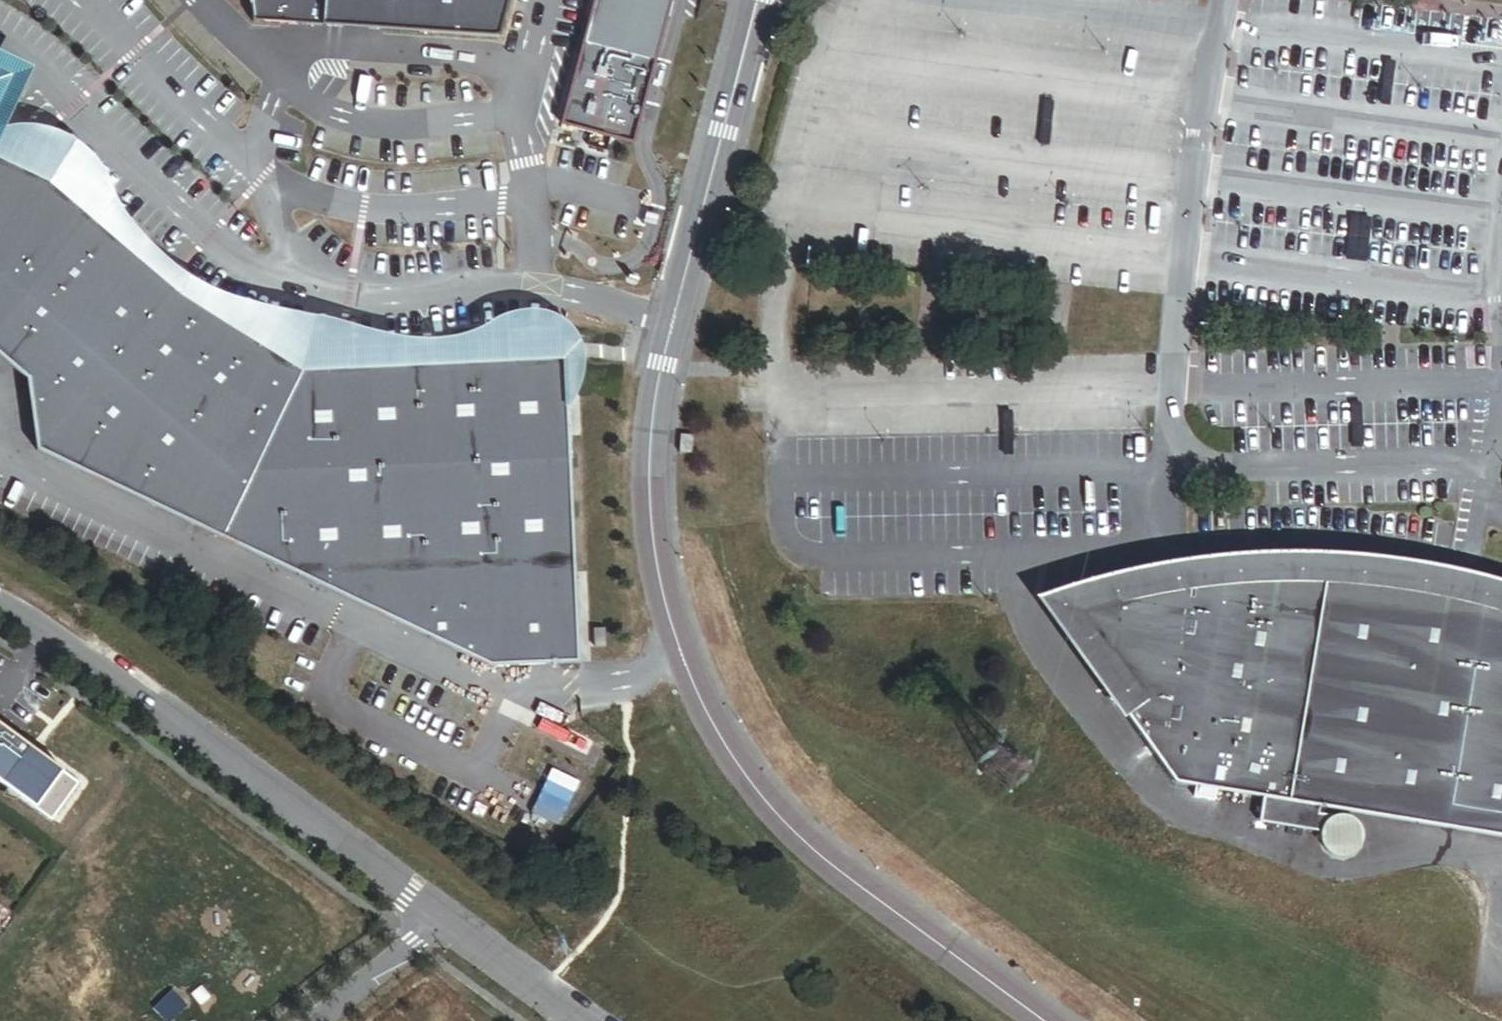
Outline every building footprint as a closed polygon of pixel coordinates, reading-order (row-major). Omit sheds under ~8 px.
[(249,16),(498,34),(506,0),(247,0),(249,16)] [(561,122),(636,141),(670,0),(592,0),(561,122)] [(0,158),(0,356),(29,380),(37,449),(490,668),(579,663),(565,357),(305,370),(181,294),(50,180),(0,158)] [(1479,588),(1440,579),(1403,573),(1365,568),(1333,565),(1291,566),(1258,566),(1208,570),(1166,576),(1104,587),(1050,604),(1108,684),(1121,602),(1163,595),(1206,589),(1253,584),(1294,584),(1341,585),(1377,589),(1429,597),(1469,605),(1501,613),(1501,594),(1479,588)] [(1121,602),(1108,684),(1186,788),(1274,803),(1270,829),(1331,838),(1333,851),(1337,857),(1346,862),(1353,862),(1364,860),(1370,854),(1374,847),(1374,840),(1372,831),(1367,825),(1360,821),(1350,820),(1343,822),(1323,819),(1324,811),(1501,840),(1501,613),(1469,605),(1429,597),(1377,589),(1341,585),(1294,584),(1253,584),(1206,589),(1163,595),(1121,602)] [(0,725),(0,783),(51,820),(78,783),(0,725)]
